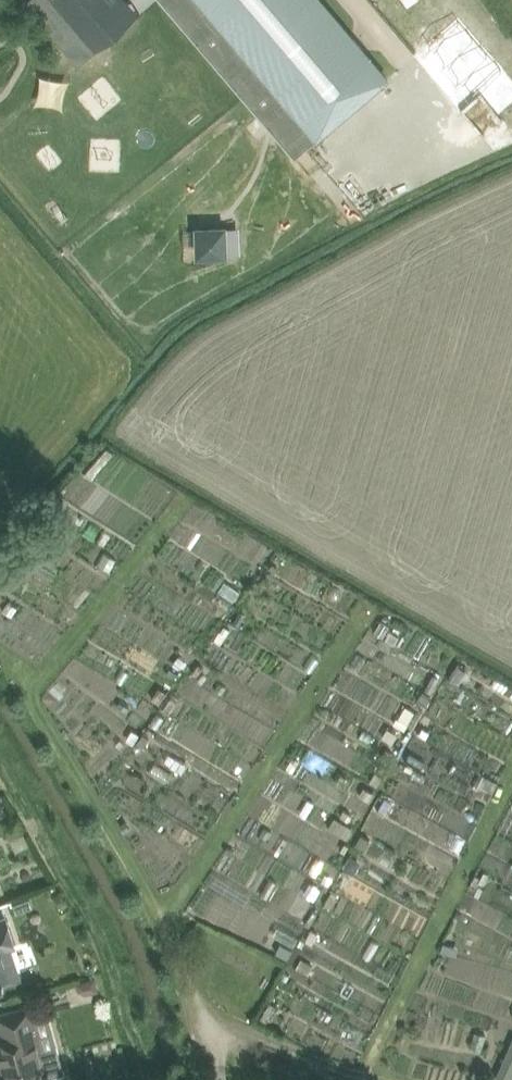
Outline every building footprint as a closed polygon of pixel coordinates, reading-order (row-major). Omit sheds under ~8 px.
[(74,38),(93,22),(98,28),(130,0),(42,0),(74,38)] [(296,157),(388,78),(321,0),(162,0),(296,157)] [(25,106),(17,80),(0,85),(0,114),(25,106)] [(223,229),(200,230),(200,253),(224,252),(223,229)] [(30,897),(14,903),(17,912),(33,906),(30,897)] [(20,977),(17,967),(7,962),(3,950),(16,946),(6,917),(0,919),(0,982),(1,981),(1,984),(20,977)] [(88,978),(77,981),(79,990),(85,993),(91,992),(100,989),(97,976),(88,978)] [(0,1033),(0,1063),(3,1063),(7,1079),(12,1079),(32,1075),(33,1079),(38,1079),(66,1072),(59,1049),(43,1053),(33,1017),(35,1017),(32,1006),(22,1008),(18,1009),(0,1014),(0,1027),(2,1032),(0,1033)] [(496,1078),(499,1079),(511,1079),(511,1078),(511,1041),(496,1078)]
